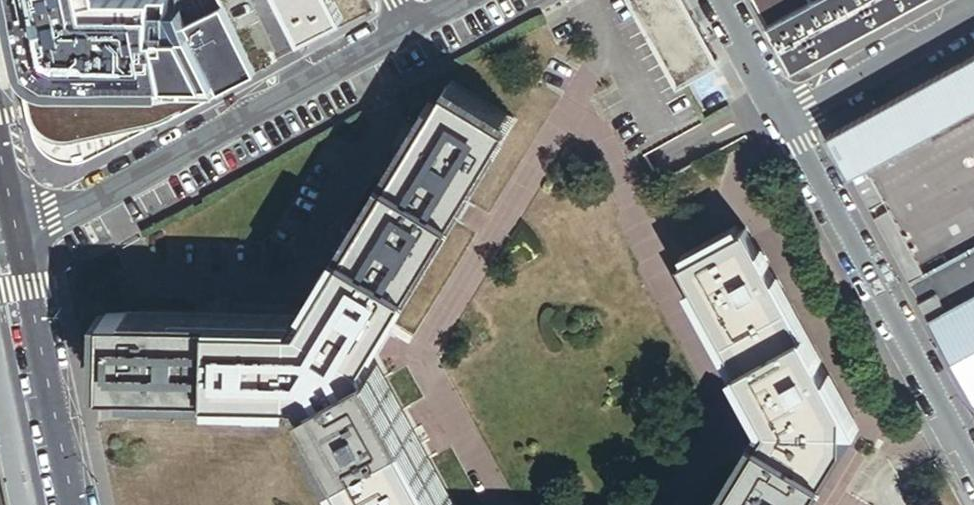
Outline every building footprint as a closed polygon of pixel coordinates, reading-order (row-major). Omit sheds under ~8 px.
[(34,104),(42,142),(59,157),(85,162),(220,94),(182,16),(179,0),(10,0),(34,104)] [(301,41),(343,20),(333,0),(280,0),(301,41)] [(681,84),(718,63),(684,0),(634,0),(681,84)] [(770,28),(815,3),(813,0),(754,0),(770,28)] [(924,0),(820,0),(815,3),(770,28),(794,71),(924,0)] [(220,94),(257,76),(224,11),(188,29),(220,94)] [(852,178),(868,169),(973,111),(973,57),(829,137),(852,178)] [(369,357),(389,326),(419,277),(454,221),(465,204),(512,128),(449,89),(410,151),(391,181),(356,238),(307,316),(223,315),(107,313),(106,387),(134,387),(134,390),(222,392),(278,393),(278,391),(305,392),(367,504),(451,504),(369,357)] [(868,169),(852,178),(871,212),(887,203),(868,169)] [(891,211),(875,220),(911,284),(927,276),(891,211)] [(834,468),(848,446),(848,412),(807,339),(748,232),(685,268),(743,374),(773,428),(722,504),(810,504),(834,468)] [(911,284),(921,304),(937,295),(946,312),(973,297),(973,250),(927,276),(911,284)] [(937,295),(921,304),(931,321),(946,312),(937,295)] [(931,321),(973,400),(973,297),(946,312),(931,321)]
